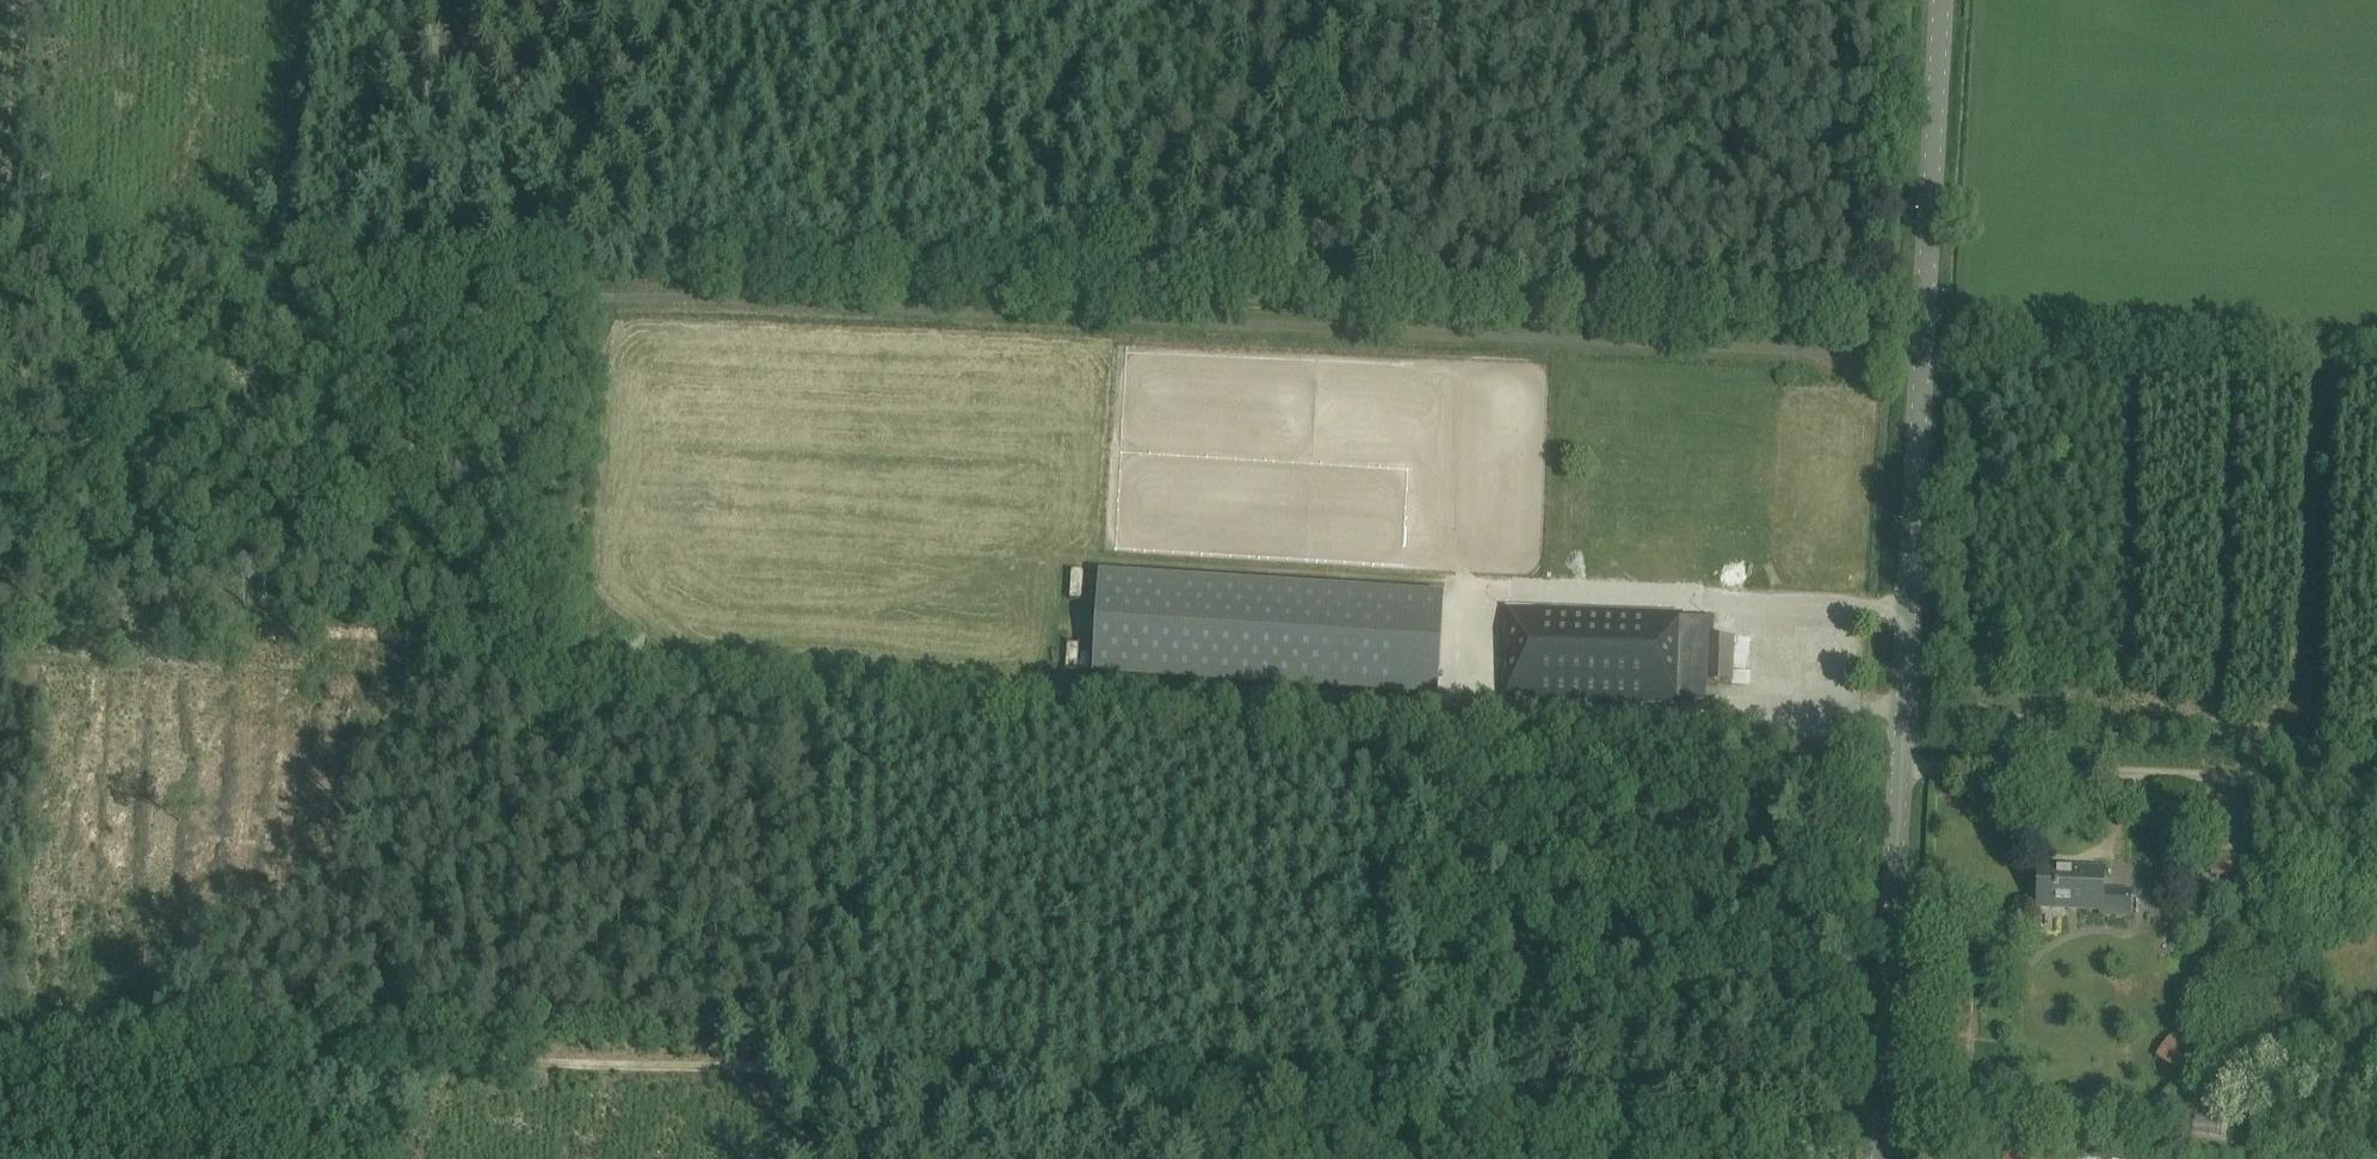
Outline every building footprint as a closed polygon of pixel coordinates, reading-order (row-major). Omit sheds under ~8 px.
[(1092,675),(1437,697),(1444,595),(1099,573),(1092,675)] [(1704,684),(1732,687),(1732,635),(1732,639),(1712,638),(1712,621),(1509,616),(1507,694),(1704,701),(1704,684)] [(2103,890),(2103,870),(2074,869),(2074,872),(2038,871),(2037,906),(2079,907),(2079,910),(2100,911),(2099,915),(2130,916),(2130,891),(2103,890)] [(2198,1059),(2169,1038),(2156,1056),(2185,1077),(2198,1059)]
